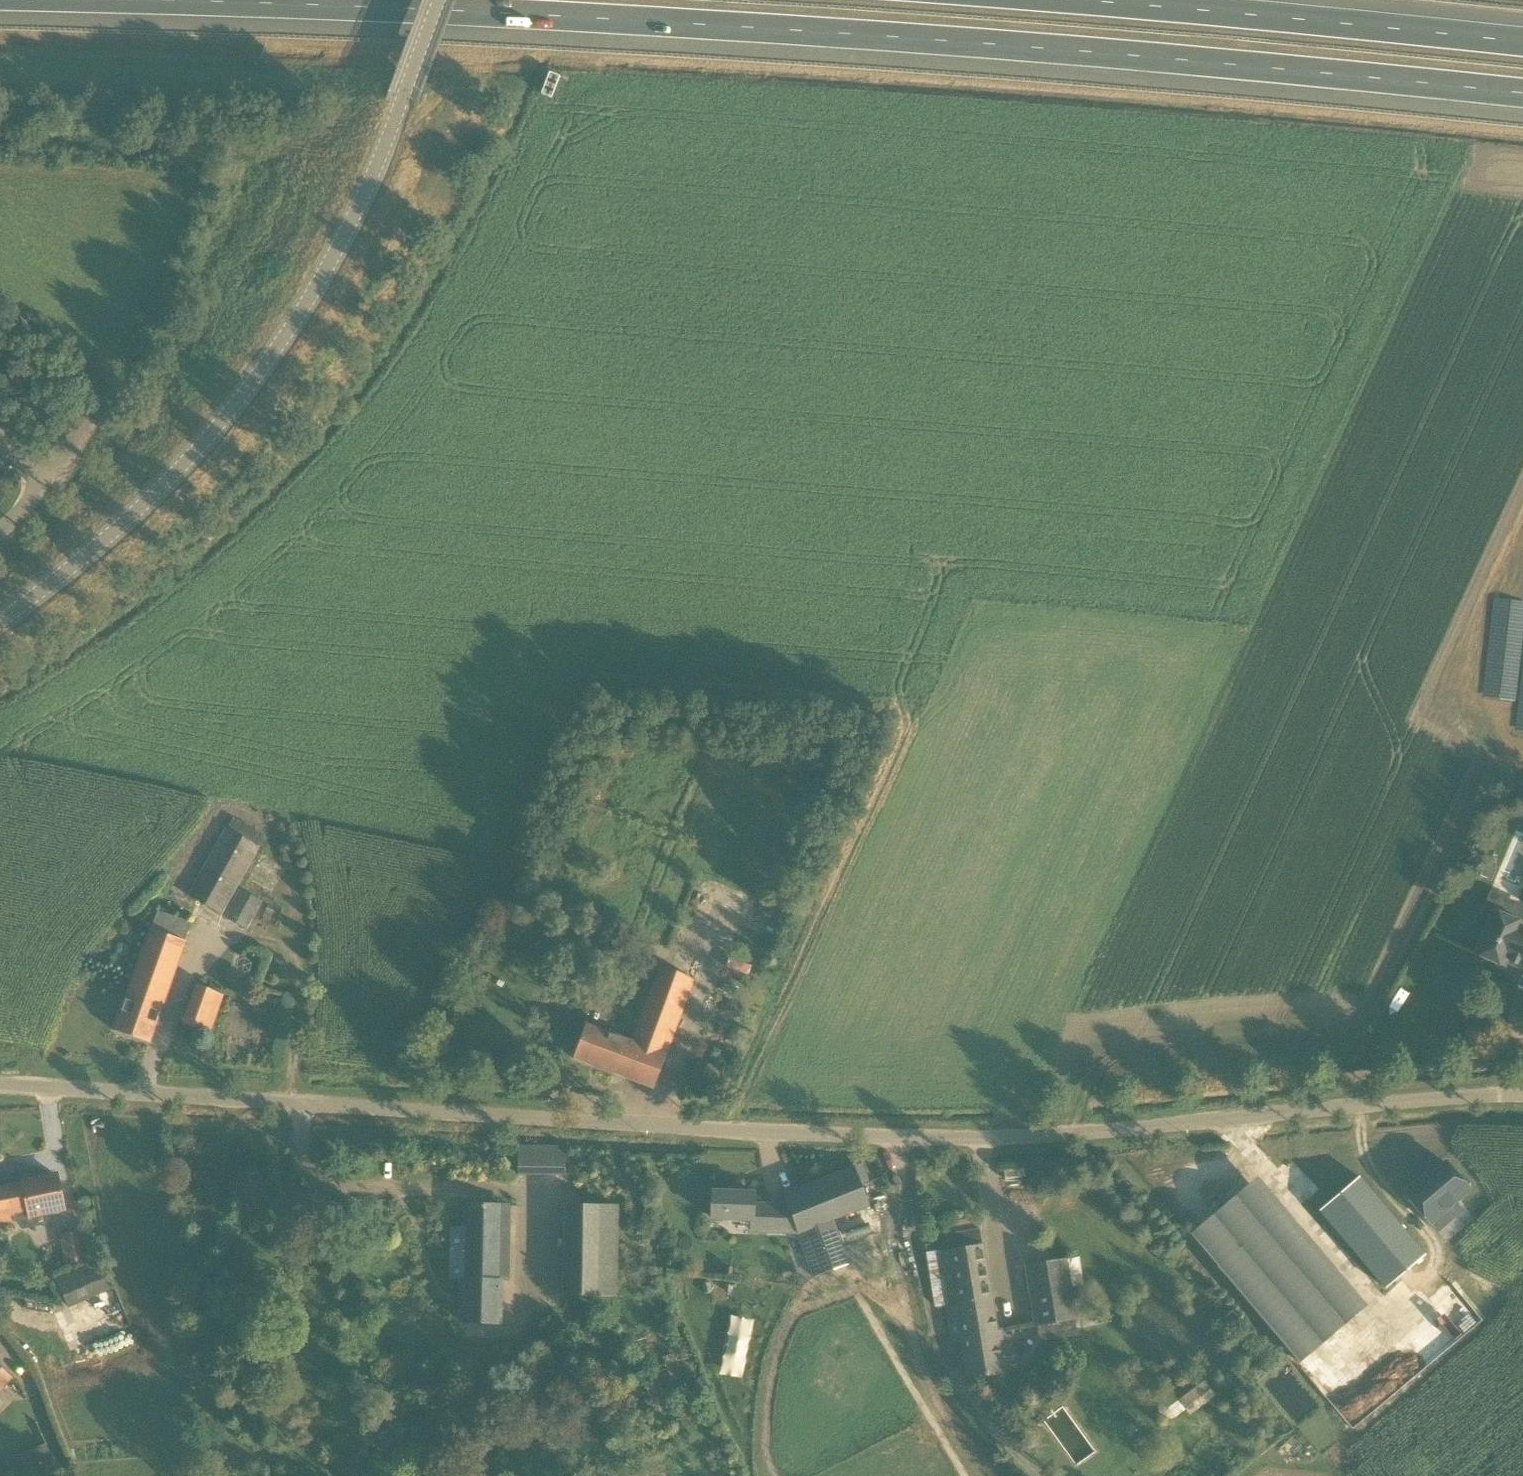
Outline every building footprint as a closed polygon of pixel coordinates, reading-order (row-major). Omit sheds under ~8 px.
[(1490,598),(1483,696),(1516,699),(1514,730),(1522,730),(1522,601),(1490,598)] [(225,915),(255,843),(219,828),(188,899),(225,915)] [(225,917),(247,927),(259,899),(238,889),(232,902),(225,917)] [(191,922),(158,910),(114,1031),(149,1043),(185,941),(191,922)] [(1494,910),(1475,953),(1503,966),(1506,961),(1522,969),(1522,926),(1522,924),(1522,923),(1494,910)] [(635,1031),(631,1041),(586,1025),(573,1058),(653,1088),(666,1055),(665,1055),(693,980),(661,967),(635,1031)] [(198,984),(183,1024),(208,1033),(223,995),(198,984)] [(565,1173),(566,1147),(518,1146),(518,1173),(565,1173)] [(1469,1190),(1446,1163),(1425,1181),(1422,1178),(1404,1193),(1430,1223),(1469,1190)] [(861,1183),(868,1181),(861,1164),(783,1194),(788,1206),(754,1204),(754,1193),(713,1191),(711,1218),(752,1220),(751,1230),(796,1230),(813,1277),(849,1264),(832,1219),(869,1205),(861,1183)] [(1353,1172),(1309,1210),(1381,1292),(1425,1254),(1353,1172)] [(64,1208),(57,1175),(0,1187),(0,1221),(64,1208)] [(1248,1186),(1191,1234),(1293,1355),(1299,1362),(1356,1313),(1248,1186)] [(499,1277),(500,1202),(466,1200),(464,1276),(499,1277)] [(616,1295),(618,1206),(564,1204),(563,1294),(616,1295)] [(926,1255),(939,1253),(954,1342),(963,1340),(969,1378),(1003,1373),(980,1229),(923,1238),(926,1255)] [(92,1237),(82,1239),(80,1230),(60,1234),(67,1266),(97,1260),(92,1237)] [(61,1281),(73,1307),(118,1286),(106,1260),(61,1281)] [(1035,1326),(1075,1320),(1065,1260),(1026,1266),(1035,1326)] [(499,1277),(464,1276),(463,1276),(462,1319),(498,1320),(499,1278),(499,1277)] [(12,1379),(0,1367),(0,1391),(12,1379)] [(1190,1415),(1215,1395),(1198,1373),(1163,1401),(1160,1405),(1159,1408),(1159,1412),(1162,1417),(1166,1419),(1172,1418),(1176,1417),(1185,1409),(1190,1415)]
